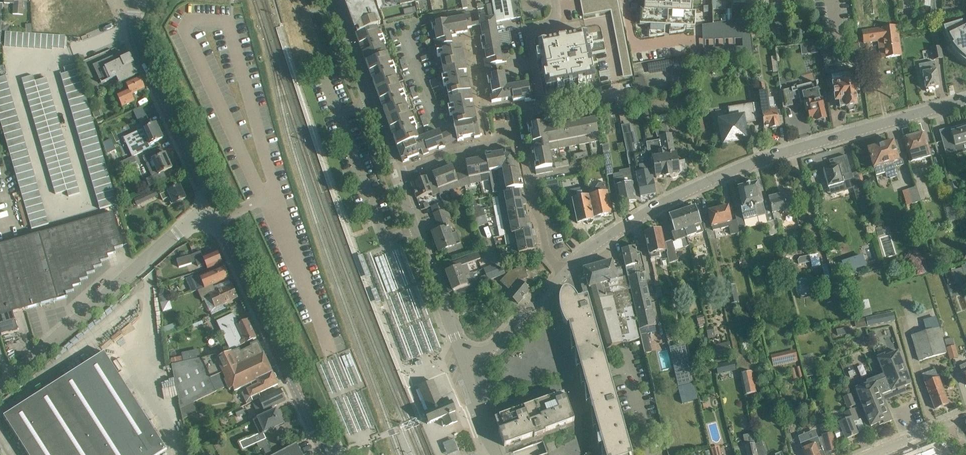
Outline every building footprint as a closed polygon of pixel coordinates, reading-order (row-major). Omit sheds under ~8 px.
[(13,14),(23,15),(24,1),(20,1),(21,0),(4,0),(4,3),(10,3),(10,1),(14,2),(13,14)] [(36,8),(57,10),(58,0),(36,0),(36,8)] [(354,30),(357,29),(359,29),(360,32),(357,33),(377,26),(378,26),(378,25),(380,24),(372,0),(343,0),(354,30)] [(496,22),(521,17),(518,0),(492,0),(496,22)] [(583,17),(596,14),(597,14),(599,14),(610,12),(611,12),(613,11),(614,11),(620,10),(619,3),(618,0),(580,0),(583,17)] [(644,9),(641,9),(640,24),(650,25),(649,37),(665,34),(665,26),(670,26),(670,33),(685,31),(685,27),(695,27),(696,12),(693,12),(693,5),(693,0),(645,0),(644,9)] [(750,18),(770,15),(767,0),(758,0),(747,1),(750,18)] [(914,4),(921,4),(921,7),(931,7),(930,22),(937,23),(937,20),(935,0),(914,0),(914,4)] [(942,0),(942,9),(942,19),(965,15),(965,0),(937,0),(942,0)] [(442,21),(441,17),(441,15),(429,17),(430,23),(432,23),(442,21)] [(467,28),(472,27),(470,16),(465,17),(461,18),(456,19),(451,20),(447,21),(442,21),(432,23),(433,29),(435,29),(437,40),(434,40),(435,46),(452,43),(451,37),(457,36),(456,34),(468,32),(467,28)] [(501,56),(500,52),(495,18),(489,19),(485,19),(480,20),(483,36),(481,37),(483,49),(485,48),(487,59),(484,59),(486,66),(487,71),(491,71),(496,70),(495,64),(503,63),(501,56)] [(944,29),(948,38),(952,46),(950,48),(950,49),(951,48),(956,53),(961,58),(965,63),(965,29),(963,31),(960,24),(944,29)] [(357,33),(356,34),(361,49),(367,47),(366,42),(368,41),(371,50),(363,52),(366,61),(387,53),(384,45),(386,44),(383,35),(380,36),(377,26),(357,33)] [(898,26),(862,31),(864,43),(878,41),(879,49),(885,48),(886,58),(902,56),(898,26)] [(939,42),(937,31),(931,32),(932,43),(939,42)] [(586,33),(538,43),(542,65),(547,88),(595,79),(586,33)] [(859,51),(858,44),(849,45),(850,53),(859,51)] [(444,73),(466,69),(461,46),(455,48),(437,52),(438,57),(441,57),(444,73)] [(941,47),(931,49),(933,61),(943,59),(941,47)] [(830,48),(820,49),(821,56),(831,55),(830,48)] [(387,53),(366,61),(372,77),(378,75),(376,70),(378,69),(381,78),(373,81),(376,90),(397,82),(394,74),(397,73),(393,63),(390,64),(387,53)] [(122,60),(117,62),(116,63),(114,56),(93,65),(102,84),(117,77),(120,83),(124,80),(125,81),(138,74),(129,55),(122,59),(122,60)] [(926,90),(939,87),(934,62),(919,65),(921,74),(923,74),(926,90)] [(75,64),(64,67),(66,73),(77,70),(75,64)] [(466,69),(444,73),(444,76),(442,76),(444,86),(447,86),(451,105),(473,101),(467,76),(461,77),(462,82),(460,83),(458,74),(467,72),(466,69)] [(66,73),(61,75),(63,81),(80,76),(78,70),(77,70),(66,73)] [(855,111),(856,106),(857,106),(855,92),(858,92),(855,70),(831,73),(836,107),(839,106),(840,108),(846,107),(846,108),(847,108),(850,112),(855,111)] [(492,76),(487,77),(489,83),(491,82),(493,94),(499,93),(499,95),(491,96),(492,102),(501,101),(501,97),(512,95),(513,98),(512,98),(512,99),(513,99),(513,102),(525,100),(525,102),(531,101),(530,95),(529,90),(528,84),(511,87),(507,88),(506,81),(505,74),(497,75),(492,76)] [(33,75),(22,79),(23,84),(35,81),(33,75)] [(80,76),(63,81),(65,88),(82,83),(80,76)] [(131,94),(145,88),(142,82),(143,81),(142,78),(140,78),(139,77),(126,83),(128,89),(117,94),(122,107),(135,101),(131,94)] [(637,90),(644,89),(643,77),(635,78),(637,90)] [(46,78),(35,81),(37,87),(48,84),(46,78)] [(35,81),(23,84),(25,90),(37,87),(35,81)] [(397,82),(376,90),(382,105),(388,103),(386,98),(389,97),(391,106),(383,109),(387,118),(408,110),(404,102),(407,101),(403,91),(401,92),(397,82)] [(782,87),(780,87),(783,108),(794,106),(791,96),(797,94),(800,104),(805,103),(807,112),(808,111),(810,118),(812,118),(813,121),(817,121),(817,122),(826,120),(823,110),(824,107),(823,103),(821,101),(816,82),(782,91),(782,87)] [(0,85),(0,92),(10,90),(8,83),(0,85)] [(82,83),(65,88),(67,95),(84,90),(82,83)] [(765,83),(758,84),(761,112),(762,112),(764,128),(770,127),(770,129),(772,128),(773,130),(777,129),(777,128),(779,127),(778,116),(780,116),(779,111),(777,111),(776,110),(775,110),(775,109),(769,109),(767,92),(766,93),(765,83)] [(48,84),(37,87),(38,93),(50,89),(48,84)] [(37,87),(25,90),(27,96),(38,93),(37,87)] [(50,89),(38,93),(40,98),(52,95),(50,89)] [(0,92),(0,100),(12,96),(10,90),(0,92)] [(84,90),(67,95),(69,102),(86,97),(84,90)] [(38,93),(27,96),(28,102),(40,98),(38,93)] [(52,95),(40,98),(42,104),(53,101),(52,95)] [(0,100),(0,107),(14,103),(12,96),(0,100)] [(86,97),(69,102),(71,108),(88,103),(86,97)] [(40,98),(28,102),(30,108),(42,104),(40,98)] [(53,101),(42,104),(43,110),(55,107),(53,101)] [(473,105),(470,106),(469,102),(451,105),(448,106),(450,116),(453,115),(454,123),(476,119),(473,105)] [(592,104),(594,110),(606,108),(605,102),(592,104)] [(0,107),(0,114),(16,110),(14,103),(0,107)] [(88,103),(71,108),(73,115),(90,110),(88,103)] [(42,104),(30,108),(32,113),(43,110),(42,104)] [(756,122),(754,112),(753,104),(728,108),(730,119),(720,121),(724,144),(747,139),(744,124),(756,122)] [(55,107),(43,110),(45,116),(57,112),(55,107)] [(137,120),(146,116),(142,107),(134,111),(137,120)] [(0,114),(0,120),(0,122),(18,117),(16,110),(0,114)] [(43,110),(32,113),(34,119),(45,116),(43,110)] [(90,110),(73,115),(75,122),(92,117),(90,110)] [(408,110),(387,118),(392,133),(399,131),(397,126),(399,125),(402,134),(394,137),(397,146),(418,139),(415,130),(417,129),(414,119),(411,120),(408,110)] [(57,112),(45,116),(47,122),(58,118),(57,112)] [(599,140),(596,125),(594,115),(590,116),(591,120),(585,121),(589,142),(599,140)] [(45,116),(34,119),(35,125),(47,122),(45,116)] [(18,117),(0,122),(2,128),(20,123),(18,117)] [(92,117),(75,122),(77,129),(94,124),(92,117)] [(58,118),(47,122),(48,127),(60,124),(58,118)] [(589,142),(585,121),(579,122),(578,118),(574,119),(579,144),(589,142)] [(478,128),(477,122),(476,119),(454,123),(455,124),(454,125),(457,141),(464,140),(463,138),(474,136),(474,138),(480,137),(479,130),(478,130),(478,128)] [(569,146),(579,144),(574,119),(570,119),(571,124),(565,125),(569,146)] [(47,122),(35,125),(37,131),(48,127),(47,122)] [(569,146),(565,125),(559,126),(558,122),(554,123),(559,148),(569,146)] [(20,123),(2,128),(4,135),(22,130),(20,123)] [(143,129),(123,138),(132,157),(134,156),(152,148),(150,144),(154,142),(163,138),(156,123),(143,129)] [(544,123),(527,126),(529,132),(531,132),(533,143),(537,142),(538,146),(531,147),(532,153),(535,153),(537,163),(534,164),(536,170),(541,169),(547,168),(552,167),(549,150),(545,128),(544,123)] [(549,150),(559,148),(554,123),(550,123),(551,127),(545,128),(549,150)] [(60,124),(48,127),(50,133),(62,130),(60,124)] [(94,124),(77,129),(78,135),(96,130),(94,124)] [(630,124),(621,126),(627,155),(633,154),(634,155),(636,155),(634,145),(636,145),(634,133),(632,133),(630,124)] [(671,134),(670,134),(666,124),(654,128),(657,138),(660,136),(661,140),(647,142),(649,158),(651,170),(653,177),(656,176),(656,178),(664,177),(664,178),(670,176),(671,178),(673,179),(676,178),(678,176),(678,174),(687,172),(684,161),(677,162),(676,154),(675,154),(671,134)] [(48,127),(37,131),(39,136),(50,133),(48,127)] [(946,154),(956,151),(955,146),(965,143),(965,128),(951,132),(952,138),(942,141),(946,154)] [(22,130),(4,135),(6,142),(24,137),(22,130)] [(62,130),(50,133),(52,139),(63,136),(62,130)] [(96,130),(78,135),(80,142),(98,137),(96,130)] [(418,139),(397,146),(403,162),(409,160),(408,158),(419,154),(417,148),(425,145),(426,147),(421,149),(423,155),(429,153),(428,151),(439,147),(439,149),(445,147),(439,131),(418,139)] [(50,133),(39,136),(40,142),(52,139),(50,133)] [(930,157),(926,142),(924,133),(904,138),(910,160),(908,160),(916,187),(920,202),(929,199),(920,169),(918,170),(915,161),(930,157)] [(63,136),(52,139),(54,145),(65,141),(63,136)] [(24,137),(6,142),(8,149),(26,144),(24,137)] [(98,137),(80,142),(82,149),(100,144),(98,137)] [(52,139),(40,142),(42,148),(54,145),(52,139)] [(65,141),(54,145),(55,150),(67,147),(65,141)] [(900,153),(897,142),(893,143),(893,142),(880,146),(889,174),(890,179),(897,177),(894,168),(904,165),(902,158),(898,159),(897,154),(900,153)] [(26,144),(8,149),(10,155),(27,150),(26,144)] [(100,144),(82,149),(84,156),(102,150),(100,144)] [(607,176),(613,175),(608,144),(604,144),(605,148),(602,149),(607,176)] [(54,145),(42,148),(44,154),(55,150),(54,145)] [(886,175),(889,174),(880,146),(868,149),(874,169),(876,175),(885,173),(886,175)] [(67,147),(55,150),(57,156),(68,153),(67,147)] [(161,148),(143,156),(147,164),(146,164),(152,177),(172,168),(166,153),(164,154),(161,148)] [(509,159),(513,159),(511,149),(505,151),(506,157),(504,158),(503,153),(492,155),(492,153),(486,154),(491,179),(492,185),(496,184),(494,170),(498,169),(502,191),(523,187),(522,181),(520,181),(518,170),(515,170),(514,170),(511,171),(509,159)] [(27,150),(10,155),(12,162),(29,157),(27,150)] [(55,150),(44,154),(45,160),(57,156),(55,150)] [(102,150),(84,156),(86,162),(104,157),(102,150)] [(68,153),(57,156),(59,162),(70,159),(68,153)] [(480,181),(491,179),(486,154),(481,155),(482,159),(476,160),(480,181)] [(647,160),(646,154),(639,155),(639,158),(635,159),(635,164),(634,164),(641,197),(656,194),(653,177),(651,170),(649,171),(647,160)] [(835,166),(823,170),(828,187),(843,183),(845,191),(853,189),(857,202),(866,199),(858,172),(852,174),(846,155),(833,159),(835,166)] [(57,156),(45,160),(47,165),(59,162),(57,156)] [(29,157),(12,162),(14,169),(31,164),(29,157)] [(104,157),(86,162),(88,169),(106,164),(104,157)] [(125,165),(126,168),(137,163),(135,157),(124,162),(125,165)] [(480,181),(476,160),(470,161),(469,157),(465,158),(467,170),(461,173),(465,185),(470,183),(480,181)] [(70,159),(59,162),(60,168),(72,164),(70,159)] [(124,161),(116,165),(118,170),(124,168),(125,165),(124,162),(124,161)] [(59,162),(47,165),(49,171),(60,168),(59,162)] [(465,185),(461,173),(455,175),(451,163),(441,167),(450,191),(465,185)] [(31,164),(14,169),(16,176),(33,171),(31,164)] [(72,164),(60,168),(62,174),(73,170),(72,164)] [(106,164),(88,169),(90,176),(108,171),(106,164)] [(440,194),(450,191),(441,167),(431,170),(432,174),(439,193),(440,194)] [(60,168),(49,171),(50,177),(62,174),(60,168)] [(636,201),(635,192),(630,169),(619,171),(620,173),(613,175),(614,179),(619,205),(636,201)] [(73,170),(62,174),(64,179),(75,176),(73,170)] [(33,171),(16,176),(18,182),(35,177),(33,171)] [(108,171),(90,176),(92,182),(110,177),(108,171)] [(426,172),(413,177),(415,181),(411,183),(417,198),(431,193),(432,196),(439,193),(432,174),(426,177),(425,173),(426,173),(426,172)] [(62,174),(50,177),(52,183),(64,179),(62,174)] [(75,176),(64,179),(65,185),(77,182),(75,176)] [(35,177),(18,182),(20,189),(37,184),(35,177)] [(110,177),(92,182),(94,189),(111,184),(110,177)] [(64,179),(52,183),(54,188),(65,185),(64,179)] [(547,182),(548,191),(558,190),(556,181),(547,182)] [(948,183),(953,201),(961,199),(955,181),(948,183)] [(77,182),(65,185),(67,191),(79,188),(77,182)] [(612,215),(607,193),(605,182),(598,184),(595,189),(596,195),(589,197),(593,220),(601,219),(601,217),(612,215)] [(766,214),(760,193),(758,183),(738,188),(743,208),(741,208),(742,213),(735,215),(737,220),(739,227),(745,226),(744,220),(751,218),(757,216),(766,214)] [(37,184),(20,189),(22,196),(39,191),(37,184)] [(111,184),(94,189),(96,196),(113,191),(111,184)] [(65,185),(54,188),(56,194),(67,191),(65,185)] [(160,195),(163,201),(170,197),(173,204),(186,198),(180,186),(160,195)] [(579,188),(570,190),(571,195),(572,195),(577,223),(586,222),(586,223),(587,224),(588,224),(589,225),(590,225),(591,225),(591,224),(592,224),(593,223),(593,222),(594,221),(593,220),(589,197),(587,187),(579,188)] [(912,204),(920,202),(916,187),(908,190),(912,204)] [(79,188),(67,191),(69,197),(80,193),(79,188)] [(137,205),(158,196),(156,190),(135,199),(137,205)] [(795,207),(793,200),(790,190),(782,192),(782,194),(768,198),(774,220),(774,221),(777,234),(776,229),(782,228),(780,219),(781,219),(779,211),(795,207)] [(39,191),(22,196),(24,202),(41,197),(39,191)] [(113,191),(96,196),(98,203),(115,198),(113,191)] [(526,200),(525,196),(521,197),(520,191),(498,195),(500,205),(526,200)] [(41,197),(24,202),(26,209),(43,204),(41,197)] [(951,197),(942,199),(949,222),(957,220),(951,197)] [(115,198),(98,203),(100,209),(117,204),(115,198)] [(522,205),(526,204),(526,200),(500,205),(502,215),(523,211),(522,205)] [(445,208),(442,202),(431,206),(433,212),(445,208)] [(43,204),(26,209),(28,216),(45,211),(43,204)] [(739,227),(737,220),(732,221),(728,206),(708,211),(712,227),(720,225),(721,229),(729,227),(731,235),(740,233),(739,227)] [(701,223),(699,216),(695,207),(682,211),(688,227),(685,228),(687,235),(696,232),(694,226),(701,223)] [(461,244),(458,234),(457,233),(451,235),(445,219),(450,217),(447,209),(434,214),(440,230),(432,233),(439,252),(447,249),(448,252),(456,250),(455,246),(461,244)] [(45,211),(28,216),(30,223),(47,218),(45,211)] [(488,223),(485,214),(484,211),(478,213),(482,225),(488,223)] [(529,220),(529,216),(525,217),(523,211),(502,215),(504,225),(529,220)] [(690,245),(687,235),(685,228),(688,227),(682,211),(669,216),(674,232),(672,233),(675,242),(681,240),(684,248),(690,245)] [(120,237),(114,212),(0,245),(0,302),(22,295),(26,309),(59,300),(59,299),(67,297),(66,293),(74,291),(73,286),(81,284),(80,280),(88,278),(87,274),(95,272),(94,268),(102,266),(101,261),(109,259),(107,255),(116,253),(114,249),(123,246),(120,237)] [(476,227),(482,225),(478,213),(472,215),(476,227)] [(47,218),(30,223),(32,229),(49,224),(47,218)] [(530,224),(529,220),(504,225),(506,235),(509,235),(527,231),(526,225),(530,224)] [(770,235),(777,234),(774,221),(767,222),(770,235)] [(537,240),(536,236),(532,237),(531,230),(527,231),(509,235),(511,245),(537,240)] [(665,251),(663,241),(661,231),(645,235),(649,255),(651,254),(651,258),(660,256),(659,253),(665,251)] [(533,244),(537,244),(537,240),(511,245),(513,255),(534,251),(533,244)] [(675,250),(672,240),(665,243),(667,252),(667,253),(669,263),(678,260),(675,251),(675,250)] [(395,249),(408,284),(416,281),(403,246),(395,249)] [(623,249),(622,249),(626,268),(627,276),(628,276),(640,329),(650,326),(654,325),(656,325),(644,272),(642,264),(644,263),(642,253),(637,254),(636,251),(637,251),(636,249),(636,250),(635,246),(631,248),(630,246),(623,249)] [(385,253),(398,288),(406,285),(393,250),(385,253)] [(208,268),(213,267),(222,263),(217,251),(196,260),(198,266),(206,263),(208,268)] [(364,254),(381,301),(388,298),(371,251),(364,254)] [(367,277),(372,275),(363,252),(361,253),(358,254),(367,277)] [(469,263),(481,259),(478,253),(467,257),(469,263)] [(375,257),(388,292),(397,289),(384,254),(375,257)] [(867,269),(863,255),(842,262),(846,276),(867,269)] [(189,256),(177,260),(179,267),(192,264),(189,256)] [(466,264),(469,263),(467,257),(455,261),(458,267),(442,273),(443,277),(447,276),(449,281),(470,274),(466,264)] [(587,278),(580,280),(583,292),(582,293),(583,297),(585,302),(593,299),(603,296),(620,291),(617,278),(612,261),(584,269),(587,278)] [(500,276),(498,270),(495,264),(490,266),(494,278),(500,276)] [(198,290),(213,285),(229,278),(224,266),(210,273),(201,277),(201,278),(194,280),(198,290)] [(488,280),(494,278),(490,266),(484,269),(488,280)] [(518,304),(530,290),(520,281),(528,277),(524,266),(509,272),(502,280),(512,289),(507,295),(518,304)] [(498,270),(500,276),(506,273),(503,268),(498,270)] [(962,268),(950,271),(952,277),(963,273),(962,268)] [(448,289),(449,293),(465,287),(467,292),(478,288),(476,282),(474,283),(470,274),(449,281),(451,287),(448,289)] [(603,296),(593,299),(606,348),(614,346),(623,343),(639,338),(632,307),(625,277),(617,278),(620,291),(603,296)] [(211,315),(217,312),(226,308),(224,304),(238,298),(232,285),(216,292),(213,285),(198,290),(203,300),(205,300),(211,315)] [(409,288),(420,317),(429,314),(418,285),(409,288)] [(739,303),(735,285),(726,287),(729,305),(739,303)] [(376,287),(371,288),(377,302),(381,301),(376,287)] [(399,292),(410,321),(419,318),(408,289),(399,292)] [(499,431),(505,446),(511,444),(515,454),(543,454),(548,453),(548,454),(632,454),(592,308),(595,307),(593,299),(585,302),(583,297),(578,299),(577,297),(575,294),(569,290),(566,289),(562,291),(560,295),(559,300),(559,303),(559,309),(561,314),(563,319),(567,326),(569,324),(571,332),(569,333),(572,352),(574,351),(576,370),(579,367),(581,387),(584,385),(585,391),(556,401),(554,397),(499,416),(504,429),(499,431)] [(389,295),(401,325),(409,322),(398,292),(389,295)] [(26,309),(22,295),(0,302),(0,330),(2,335),(18,330),(13,313),(26,309)] [(159,302),(162,312),(171,310),(169,300),(159,302)] [(868,300),(860,301),(862,317),(870,316),(868,300)] [(404,360),(411,357),(393,311),(386,313),(404,360)] [(895,321),(894,313),(866,318),(868,326),(895,321)] [(234,314),(217,322),(230,350),(233,349),(240,347),(256,338),(248,320),(237,325),(236,323),(238,322),(234,314)] [(422,321),(433,350),(441,347),(430,318),(422,321)] [(412,324),(423,354),(431,351),(420,321),(412,324)] [(402,328),(413,358),(421,355),(410,325),(402,328)] [(920,333),(912,335),(919,361),(946,353),(939,328),(926,331),(920,333)] [(223,372),(263,353),(258,342),(253,344),(232,352),(223,356),(217,359),(223,372)] [(685,345),(669,348),(678,385),(689,383),(693,382),(685,345)] [(947,348),(946,348),(950,360),(958,357),(955,346),(954,346),(947,348)] [(770,355),(773,367),(797,361),(794,349),(770,355)] [(4,417),(29,454),(158,454),(166,449),(104,352),(4,417)] [(354,384),(362,381),(350,352),(342,356),(354,384)] [(911,384),(907,374),(898,352),(886,357),(885,354),(877,358),(883,374),(866,381),(867,384),(855,388),(871,426),(882,421),(883,424),(892,421),(883,399),(887,397),(888,399),(889,399),(888,397),(892,395),(893,397),(901,393),(900,391),(905,389),(904,386),(911,384)] [(251,383),(272,373),(263,353),(223,372),(217,359),(223,356),(222,354),(201,359),(201,358),(172,365),(181,408),(194,402),(228,386),(230,390),(233,388),(235,391),(252,384),(251,383)] [(804,355),(805,369),(812,368),(811,354),(804,355)] [(344,388),(352,385),(340,356),(332,360),(344,388)] [(735,359),(714,363),(716,370),(736,366),(735,359)] [(791,369),(793,378),(801,376),(799,367),(791,369)] [(948,404),(945,395),(935,370),(922,375),(935,409),(948,404)] [(752,371),(740,374),(744,395),(757,392),(752,371)] [(252,384),(254,388),(242,393),(247,404),(261,398),(259,393),(278,385),(272,373),(252,384)] [(427,409),(447,400),(447,398),(442,401),(434,382),(419,388),(427,409)] [(286,401),(281,390),(260,400),(265,410),(272,407),(286,401)] [(371,426),(375,425),(361,390),(357,392),(371,426)] [(843,397),(847,409),(855,405),(851,394),(843,397)] [(446,426),(458,421),(455,413),(451,402),(449,403),(447,400),(427,409),(429,412),(425,413),(424,414),(428,424),(430,423),(430,424),(443,418),(444,421),(443,421),(443,422),(442,422),(442,423),(442,424),(443,426),(445,425),(446,426)] [(194,402),(181,408),(183,419),(199,412),(194,402)] [(241,408),(234,412),(236,418),(244,414),(241,408)] [(859,420),(854,409),(854,408),(844,412),(846,418),(838,422),(840,425),(832,428),(836,438),(844,435),(846,439),(858,434),(853,422),(859,420)] [(257,444),(266,439),(264,434),(268,432),(268,431),(282,424),(280,419),(282,418),(278,410),(254,421),(260,434),(248,439),(240,443),(243,450),(257,444)] [(783,418),(786,428),(792,427),(790,416),(783,418)] [(836,450),(832,433),(822,435),(825,447),(818,450),(820,454),(831,454),(835,453),(834,451),(836,450)] [(801,443),(803,449),(802,449),(804,454),(820,454),(818,450),(825,447),(822,448),(818,437),(814,438),(801,443)] [(257,444),(260,450),(263,449),(269,446),(266,439),(257,444)] [(444,443),(448,452),(457,449),(452,439),(444,443)] [(758,454),(767,454),(761,442),(755,444),(758,454)] [(296,443),(274,454),(302,454),(296,443)] [(755,444),(755,443),(745,445),(747,454),(758,454),(755,444)] [(263,449),(266,454),(273,454),(269,446),(263,449)]
